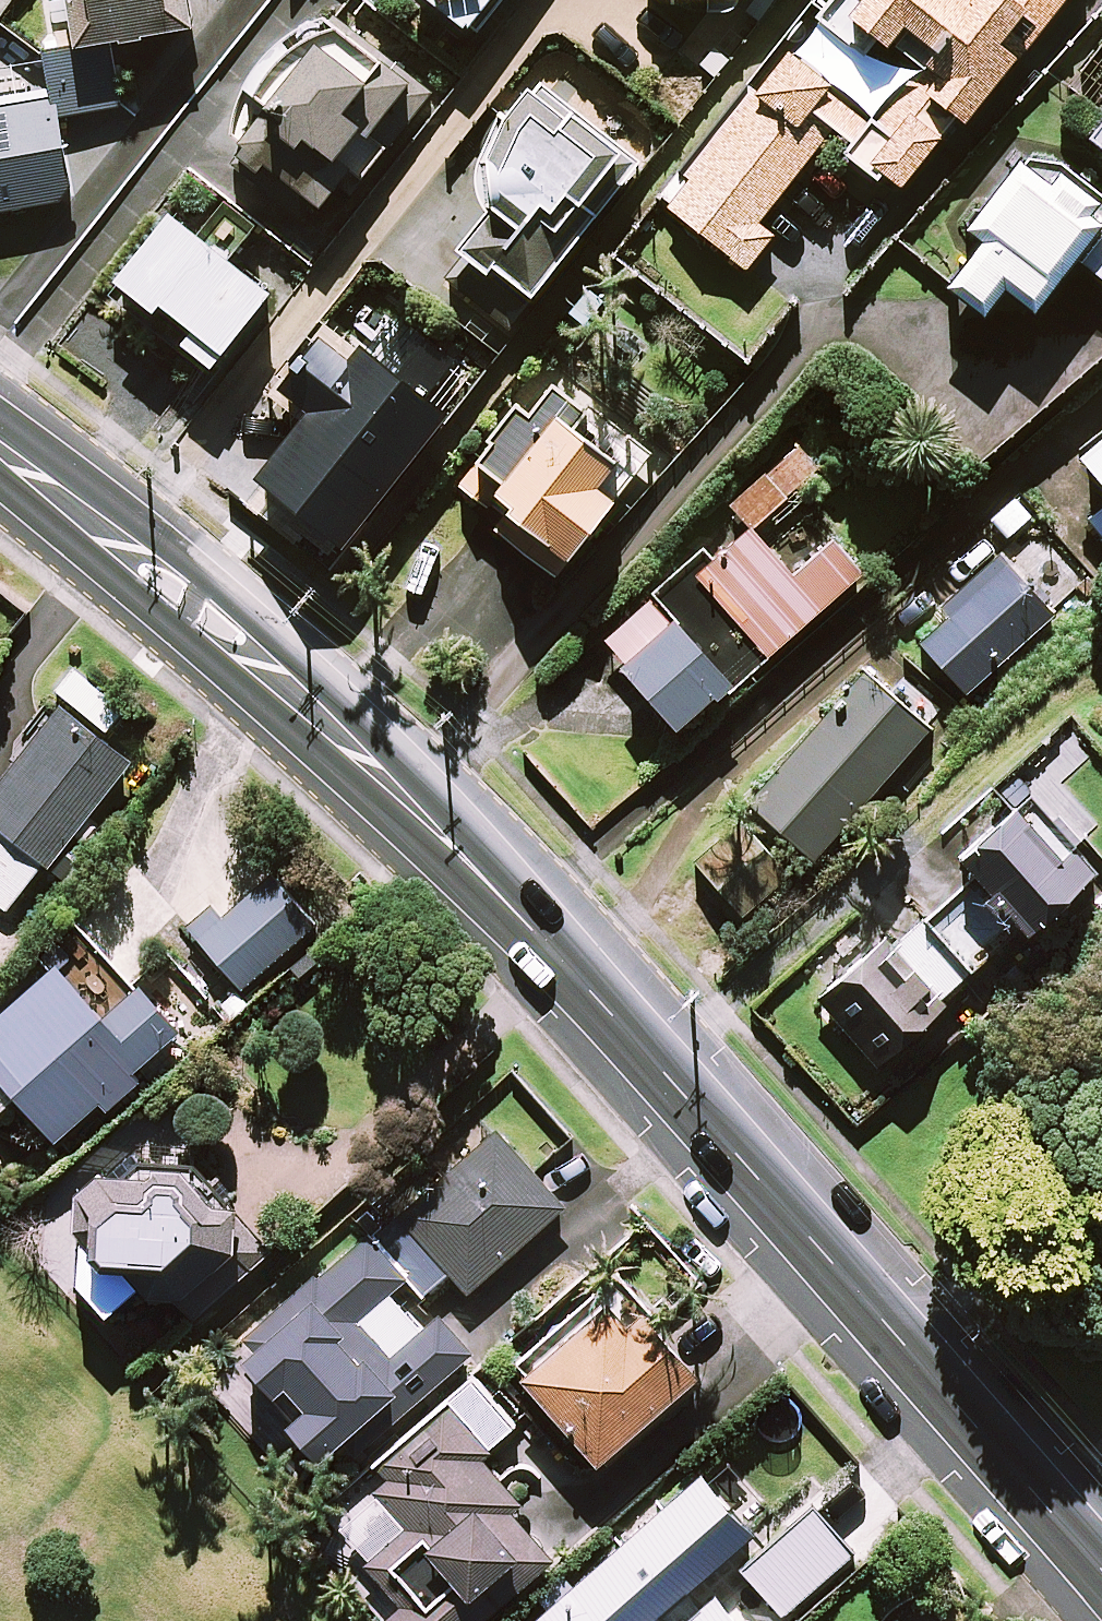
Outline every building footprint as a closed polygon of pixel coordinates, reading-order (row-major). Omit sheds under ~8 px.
[(222,23),(218,0),(76,0),(83,36),(48,42),(57,100),(0,109),(0,212),(76,201),(63,117),(125,107),(114,42),(222,23)] [(480,33),(506,0),(436,0),(480,33)] [(822,17),(794,51),(789,47),(665,198),(749,268),(777,234),(764,223),(834,139),(901,194),(961,120),(966,124),(1069,0),(836,0),(822,17)] [(713,14),(746,15),(747,0),(714,0),(713,14)] [(249,142),(242,152),(266,170),(273,161),(329,206),(345,187),(353,193),(429,97),(330,17),(320,21),(311,26),(303,32),(294,38),(286,44),(279,51),(272,59),(265,67),(259,75),(254,84),(249,93),(245,103),(242,113),(239,123),(237,133),(249,142)] [(645,156),(545,79),(482,161),(494,213),(429,298),(497,350),(645,156)] [(1045,145),(977,227),(993,240),(956,284),(991,314),(1018,282),(1045,304),(1084,258),(1101,273),(1101,192),(1045,145)] [(268,308),(169,229),(107,307),(205,386),(268,308)] [(455,374),(397,329),(360,377),(325,350),(287,400),(316,422),(264,489),(350,555),(452,423),(430,406),(455,374)] [(527,422),(462,507),(503,538),(498,544),(563,593),(656,471),(563,401),(540,432),(527,422)] [(718,547),(662,595),(610,639),(685,726),(737,682),(743,689),(872,579),(839,541),(832,547),(792,500),(845,455),(821,427),(725,509),(746,534),(724,553),(718,547)] [(1090,455),(1101,469),(1101,444),(1090,455)] [(1091,522),(1101,534),(1101,513),(1091,522)] [(1056,610),(1007,559),(921,641),(970,692),(1056,610)] [(931,727),(869,671),(752,801),(814,857),(931,727)] [(0,788),(0,925),(131,764),(64,709),(0,788)] [(1093,870),(1025,798),(966,854),(1034,926),(1093,870)] [(791,873),(744,820),(698,861),(745,914),(791,873)] [(321,924),(277,873),(230,913),(219,901),(191,926),(246,990),(321,924)] [(913,917),(864,962),(822,1000),(879,1063),(970,980),(913,917)] [(0,1021),(0,1104),(5,1109),(23,1094),(62,1138),(186,1028),(146,983),(140,988),(78,918),(42,949),(59,969),(0,1021)] [(186,1130),(152,1158),(105,1156),(71,1188),(54,1187),(55,1211),(73,1212),(72,1236),(109,1282),(94,1295),(113,1315),(137,1292),(151,1303),(150,1316),(180,1317),(184,1305),(202,1321),(269,1262),(277,1201),(241,1192),(186,1130)] [(270,1323),(293,1351),(229,1404),(279,1464),(332,1420),(356,1449),(476,1349),(446,1312),(429,1326),(399,1289),(415,1275),(430,1293),(455,1273),(470,1291),(567,1210),(501,1131),(270,1323)] [(641,1333),(609,1295),(524,1367),(601,1458),(703,1371),(659,1319),(641,1333)] [(346,1531),(405,1601),(381,1620),(478,1620),(504,1599),(565,1548),(481,1448),(489,1442),(454,1401),(380,1464),(386,1472),(334,1516),(326,1523),(338,1537),(346,1531)] [(705,1473),(533,1620),(667,1620),(660,1613),(756,1531),(705,1473)] [(854,1549),(812,1502),(743,1564),(785,1612),(854,1549)] [(716,1586),(676,1620),(746,1620),(716,1586)]
